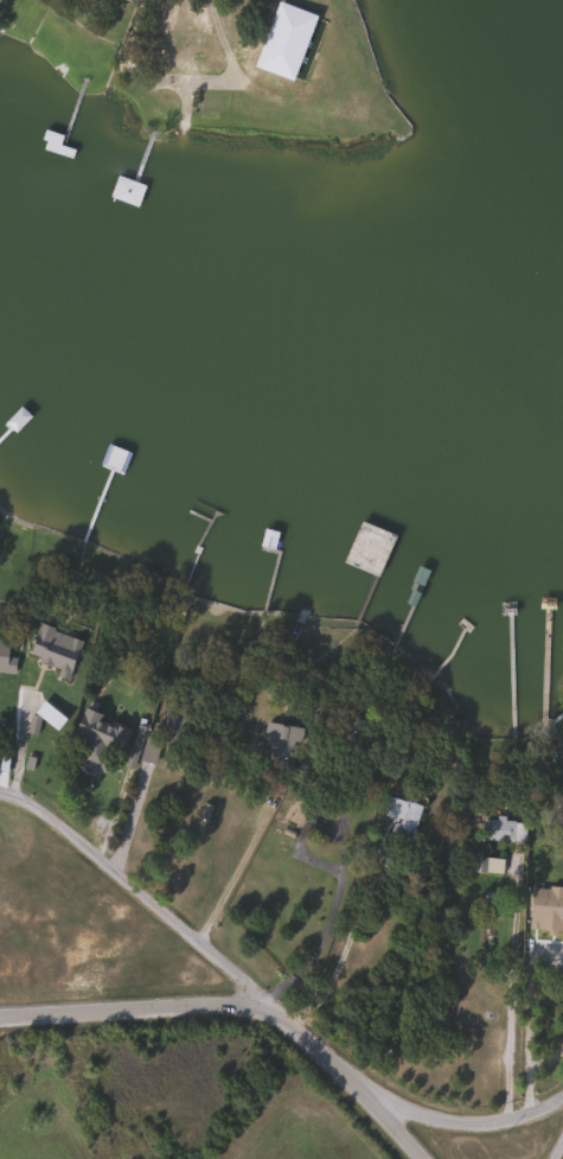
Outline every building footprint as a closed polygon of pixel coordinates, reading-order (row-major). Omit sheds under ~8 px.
[(76,656),(72,651),(60,658),(45,635),(62,623),(57,616),(75,605),(91,632),(85,636),(91,645),(76,656)] [(13,676),(0,676),(0,639),(6,639),(6,656),(14,657),(13,676)] [(128,722),(121,756),(107,753),(102,775),(78,769),(84,739),(73,738),(79,712),(128,722)] [(261,745),(265,721),(301,728),(296,752),(261,745)] [(156,738),(156,760),(143,760),(143,738),(156,738)] [(420,804),(409,841),(389,836),(394,819),(379,815),(385,795),(420,804)] [(484,840),(484,817),(516,817),(516,840),(484,840)] [(531,889),(562,890),(562,927),(529,925),(531,889)]
